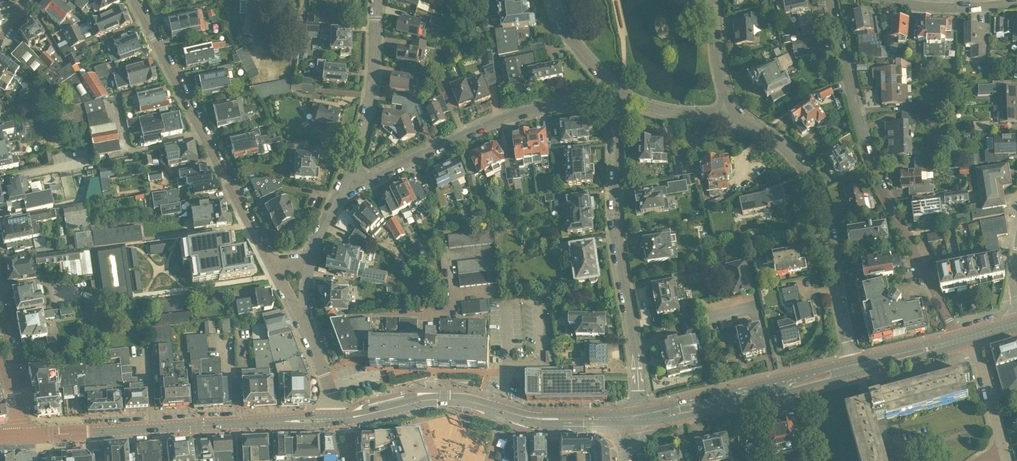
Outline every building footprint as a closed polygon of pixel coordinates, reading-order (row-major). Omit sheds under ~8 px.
[(9,9),(8,0),(6,0),(0,1),(0,11),(9,9)] [(71,26),(77,23),(72,18),(73,17),(69,14),(72,12),(58,0),(44,0),(44,1),(71,26)] [(85,0),(78,0),(74,4),(81,11),(89,4),(85,0)] [(99,13),(119,4),(117,0),(93,0),(99,13)] [(418,7),(417,9),(427,13),(430,5),(425,4),(427,0),(399,0),(418,7)] [(498,56),(519,52),(516,28),(534,25),(535,24),(534,16),(533,15),(528,16),(526,3),(522,4),(522,0),(517,0),(508,1),(509,4),(490,6),(491,14),(490,14),(490,21),(501,19),(503,29),(495,30),(498,56)] [(813,26),(808,2),(806,2),(805,0),(783,0),(783,1),(776,3),(778,16),(796,12),(800,27),(801,29),(813,26)] [(71,26),(44,1),(37,9),(45,15),(59,26),(62,30),(71,26)] [(246,13),(246,15),(241,34),(253,37),(259,9),(259,3),(250,3),(246,3),(246,13)] [(90,31),(126,15),(122,7),(87,23),(90,31)] [(870,10),(860,12),(863,25),(868,24),(868,26),(873,25),(874,30),(875,35),(876,35),(876,36),(882,35),(879,18),(872,19),(870,10)] [(169,29),(204,21),(201,11),(167,18),(167,19),(164,20),(166,28),(169,27),(169,29)] [(863,25),(860,12),(851,13),(854,34),(866,32),(867,37),(875,35),(874,30),(873,25),(868,26),(868,24),(863,25)] [(126,15),(90,31),(87,32),(90,40),(94,38),(119,27),(120,28),(129,24),(126,15)] [(734,23),(735,45),(753,44),(752,26),(758,26),(757,15),(742,16),(742,22),(734,23)] [(432,17),(430,23),(430,25),(441,28),(443,21),(432,17)] [(400,19),(397,31),(418,37),(421,25),(426,26),(427,23),(408,18),(407,20),(400,19)] [(891,38),(898,39),(898,43),(906,44),(906,39),(907,39),(908,20),(893,19),(891,38)] [(1004,23),(1005,23),(1005,19),(994,19),(994,34),(1004,35),(1004,29),(1004,23)] [(39,43),(39,44),(46,40),(34,21),(31,20),(28,22),(27,26),(28,27),(21,32),(21,35),(28,46),(32,43),(34,46),(39,43)] [(206,31),(204,21),(169,29),(172,39),(206,31)] [(931,21),(921,21),(921,32),(918,32),(918,33),(914,33),(914,40),(918,40),(918,41),(924,41),(924,57),(944,57),(945,40),(953,40),(953,32),(951,32),(951,21),(942,21),(942,24),(930,24),(931,21)] [(306,33),(318,33),(318,25),(306,24),(306,33)] [(970,59),(972,59),(985,59),(985,25),(965,26),(965,47),(970,47),(970,59)] [(813,26),(801,29),(800,29),(802,37),(815,34),(813,26)] [(69,45),(83,38),(77,27),(63,33),(69,45)] [(350,32),(320,31),(320,40),(331,41),(331,50),(340,51),(340,56),(349,56),(350,32)] [(260,44),(262,33),(256,32),(254,43),(260,44)] [(262,33),(260,44),(266,45),(268,34),(262,33)] [(110,54),(137,45),(136,41),(138,40),(136,34),(133,35),(121,39),(107,44),(110,54)] [(268,34),(266,45),(271,47),(274,36),(268,34)] [(875,35),(867,37),(859,37),(859,60),(882,59),(887,59),(886,53),(885,48),(881,48),(881,43),(876,43),(876,36),(876,35),(875,35)] [(274,36),(271,47),(277,48),(280,37),(274,36)] [(792,43),(794,53),(795,59),(824,52),(821,37),(792,43)] [(83,38),(69,45),(71,49),(74,54),(87,48),(85,42),(83,38)] [(399,48),(397,60),(417,63),(418,58),(424,59),(426,43),(414,41),(413,50),(399,48)] [(48,70),(39,59),(31,52),(23,43),(10,56),(36,80),(42,75),(53,92),(63,89),(51,73),(47,76),(45,73),(48,70)] [(185,61),(184,59),(209,53),(226,48),(225,43),(210,46),(210,44),(188,49),(188,47),(182,48),(183,50),(179,51),(181,59),(183,58),(183,61),(185,61)] [(137,45),(110,54),(114,64),(128,59),(141,55),(140,55),(143,54),(141,47),(138,48),(137,45)] [(238,57),(248,53),(245,47),(235,52),(238,57)] [(31,52),(39,59),(42,56),(34,49),(31,52)] [(777,58),(782,55),(778,49),(773,51),(777,58)] [(302,60),(307,59),(308,54),(305,51),(300,52),(299,57),(302,60)] [(533,52),(519,54),(525,83),(531,82),(531,83),(554,79),(556,81),(562,80),(562,77),(563,77),(560,64),(542,68),(542,66),(537,67),(537,69),(535,69),(533,61),(534,61),(533,52)] [(42,56),(39,59),(48,70),(55,63),(45,53),(42,56)] [(209,53),(184,59),(185,61),(186,67),(212,61),(210,56),(209,53)] [(251,58),(248,53),(238,57),(241,63),(251,58)] [(79,65),(74,54),(67,57),(71,68),(79,65)] [(525,83),(519,54),(500,58),(506,89),(525,86),(525,83)] [(793,65),(792,63),(788,55),(777,60),(779,64),(762,72),(761,68),(752,72),(753,76),(752,76),(757,87),(761,86),(767,99),(771,97),(774,103),(791,95),(789,89),(791,88),(785,77),(782,78),(781,75),(787,72),(786,68),(793,65)] [(19,70),(0,56),(0,68),(5,72),(4,74),(12,80),(20,85),(26,75),(19,70)] [(253,63),(251,58),(241,63),(243,68),(253,63)] [(881,88),(902,86),(902,69),(911,68),(911,59),(895,59),(895,69),(872,69),(872,78),(876,78),(876,88),(881,88)] [(323,73),(322,82),(343,84),(344,84),(346,82),(347,77),(344,74),(345,68),(325,66),(325,62),(317,61),(316,73),(323,73)] [(115,82),(153,71),(151,62),(125,70),(126,74),(119,76),(113,77),(115,82)] [(256,69),(253,63),(243,68),(246,74),(256,69)] [(57,64),(48,70),(45,73),(47,76),(51,73),(63,89),(68,108),(83,104),(83,105),(94,102),(93,102),(78,80),(74,74),(71,68),(70,65),(61,71),(57,64)] [(79,65),(71,68),(74,74),(84,70),(82,64),(79,65)] [(96,74),(108,70),(106,64),(94,68),(96,74)] [(496,78),(494,64),(483,68),(486,76),(483,77),(468,83),(474,101),(475,104),(491,98),(485,83),(496,78)] [(420,72),(405,69),(404,76),(393,74),(391,89),(408,92),(409,86),(417,87),(420,72)] [(108,70),(96,74),(97,78),(98,80),(110,76),(108,70)] [(153,71),(115,82),(117,90),(129,86),(130,88),(156,81),(153,71)] [(198,78),(194,78),(196,86),(200,86),(200,87),(228,81),(226,71),(217,73),(198,77),(198,78)] [(9,85),(12,80),(4,74),(3,73),(0,77),(0,78),(0,79),(0,88),(5,91),(9,85)] [(95,74),(78,80),(93,102),(102,100),(109,98),(98,80),(97,78),(95,74)] [(239,79),(228,81),(200,87),(202,98),(230,92),(230,89),(241,87),(239,79)] [(283,81),(285,94),(290,93),(291,79),(283,81)] [(474,101),(468,83),(466,80),(447,88),(444,80),(436,83),(441,96),(442,96),(453,92),(459,107),(474,101)] [(1016,105),(1016,88),(1012,88),(1012,81),(992,82),(992,85),(979,86),(979,94),(978,94),(978,97),(991,96),(991,95),(999,94),(999,106),(1016,105)] [(16,89),(19,93),(29,86),(26,82),(16,89)] [(265,98),(262,85),(253,87),(256,93),(259,99),(265,98)] [(314,94),(315,86),(302,85),(301,92),(314,94)] [(907,86),(902,86),(881,88),(882,105),(901,105),(901,112),(914,112),(917,112),(917,103),(908,104),(907,86)] [(29,93),(29,92),(30,91),(28,87),(19,94),(22,98),(29,93)] [(822,100),(833,95),(829,87),(818,92),(822,100)] [(138,104),(166,98),(164,88),(136,95),(138,104)] [(121,94),(122,100),(132,98),(130,92),(121,94)] [(442,96),(441,96),(429,101),(432,109),(427,111),(434,128),(446,123),(442,115),(449,112),(442,96)] [(138,104),(133,105),(135,115),(140,113),(140,114),(169,107),(166,98),(138,104)] [(391,135),(419,101),(404,98),(402,111),(399,114),(385,112),(382,127),(384,128),(384,129),(391,135)] [(251,106),(243,108),(241,99),(234,101),(234,102),(212,106),(212,107),(209,108),(209,109),(210,115),(211,115),(214,115),(217,129),(239,124),(240,127),(248,126),(246,117),(245,117),(244,115),(252,113),(251,106)] [(94,102),(83,105),(87,117),(105,112),(102,100),(93,102),(94,102)] [(419,101),(391,135),(399,141),(400,141),(401,142),(416,136),(410,123),(413,119),(417,117),(421,128),(429,125),(424,115),(419,101)] [(802,135),(816,125),(818,127),(826,122),(812,101),(790,117),(802,135)] [(320,105),(320,104),(313,103),(311,109),(318,111),(315,122),(326,125),(325,129),(334,132),(340,110),(320,105)] [(10,124),(11,128),(13,135),(5,137),(7,146),(19,143),(19,144),(89,130),(87,117),(83,105),(83,104),(68,108),(45,114),(46,116),(18,122),(10,124)] [(999,106),(993,107),(994,112),(1000,112),(1000,123),(1016,123),(1016,105),(999,106)] [(105,112),(87,117),(89,130),(109,126),(105,112)] [(914,112),(901,112),(902,124),(886,124),(886,141),(888,141),(908,140),(908,126),(914,126),(914,112)] [(160,137),(157,119),(156,115),(126,121),(128,129),(131,128),(133,134),(141,133),(143,140),(142,140),(140,141),(140,146),(143,146),(144,146),(161,143),(160,137)] [(178,115),(157,119),(160,137),(182,133),(178,115)] [(552,149),(556,149),(559,149),(559,145),(571,143),(570,142),(589,140),(588,132),(592,131),(593,130),(593,123),(592,123),(591,123),(591,122),(588,122),(561,125),(561,130),(551,131),(552,149)] [(990,131),(990,124),(990,122),(973,123),(973,131),(990,131)] [(115,125),(109,126),(89,130),(91,138),(116,133),(115,125)] [(11,128),(3,130),(3,132),(0,132),(0,147),(7,146),(5,137),(13,135),(11,128)] [(261,142),(268,141),(267,136),(260,138),(258,130),(251,131),(251,134),(229,139),(229,140),(225,141),(227,148),(231,147),(231,149),(261,142)] [(536,134),(529,135),(533,162),(542,160),(542,165),(549,164),(548,155),(549,155),(546,132),(541,133),(539,131),(537,132),(536,134)] [(116,133),(91,138),(95,156),(120,152),(116,133)] [(533,162),(529,135),(529,133),(519,134),(520,135),(515,136),(513,138),(516,160),(511,161),(511,167),(513,180),(521,179),(519,168),(524,167),(524,166),(533,164),(533,162)] [(843,147),(829,156),(827,160),(828,160),(829,162),(824,165),(831,176),(835,173),(836,175),(841,176),(854,167),(849,158),(850,158),(849,155),(853,153),(850,148),(856,145),(851,134),(839,141),(843,147)] [(987,151),(985,151),(985,163),(1002,162),(1002,155),(1016,155),(1015,137),(987,138),(987,151)] [(261,142),(231,149),(234,160),(256,155),(257,157),(264,155),(262,147),(280,143),(279,138),(273,139),(268,141),(261,142)] [(652,142),(652,140),(640,140),(640,162),(653,162),(653,163),(666,163),(666,155),(662,155),(662,142),(652,142)] [(908,140),(888,141),(888,157),(911,156),(914,156),(914,170),(927,170),(927,162),(920,162),(920,153),(911,153),(911,140),(908,140)] [(160,158),(194,151),(192,141),(175,144),(176,145),(164,147),(165,149),(159,151),(160,158)] [(0,147),(0,163),(16,160),(18,159),(17,155),(21,154),(19,144),(19,143),(7,146),(0,147)] [(483,149),(494,173),(501,170),(499,165),(505,162),(496,144),(489,147),(487,147),(485,148),(484,149),(483,149)] [(494,173),(483,149),(482,150),(480,150),(478,151),(477,152),(470,155),(479,174),(484,172),(486,176),(494,173)] [(563,169),(594,167),(593,157),(591,158),(590,150),(565,152),(562,152),(563,169)] [(194,151),(160,158),(162,167),(168,165),(169,167),(196,162),(194,151)] [(43,156),(44,166),(53,165),(51,154),(43,156)] [(295,155),(289,155),(289,163),(291,163),(290,171),(289,171),(289,178),(290,179),(293,179),(313,180),(314,170),(317,170),(317,159),(315,159),(315,155),(303,154),(302,155),(295,155)] [(679,156),(673,157),(676,172),(683,170),(679,156)] [(708,177),(709,191),(710,197),(719,196),(719,194),(721,194),(721,190),(728,189),(727,181),(730,178),(728,160),(716,161),(713,158),(709,158),(706,162),(700,163),(700,164),(701,172),(701,173),(704,172),(704,177),(708,177)] [(16,160),(0,163),(0,176),(6,175),(5,170),(12,169),(12,168),(18,167),(16,160)] [(457,161),(444,167),(452,184),(454,190),(457,202),(463,201),(462,195),(464,193),(458,181),(465,178),(457,161)] [(1007,235),(1004,215),(1003,208),(1005,208),(1002,188),(1011,187),(1008,165),(975,171),(981,204),(970,206),(973,221),(979,219),(987,254),(999,252),(997,237),(1007,235)] [(181,185),(210,180),(209,175),(207,176),(205,167),(197,169),(186,171),(178,172),(179,181),(180,181),(181,185)] [(452,184),(444,167),(435,171),(437,175),(433,177),(438,188),(435,190),(440,208),(441,208),(440,208),(445,207),(442,196),(454,192),(451,185),(452,184)] [(513,180),(511,167),(505,168),(507,181),(508,181),(509,186),(514,185),(513,180)] [(563,169),(564,178),(564,185),(558,186),(559,194),(570,193),(569,186),(593,184),(592,177),(595,176),(594,167),(563,169)] [(105,168),(98,170),(99,178),(107,177),(105,168)] [(968,168),(959,168),(960,176),(969,175),(968,168)] [(930,181),(921,181),(921,171),(901,173),(902,189),(916,188),(916,195),(933,193),(933,186),(930,186),(930,181)] [(74,174),(76,184),(83,183),(80,172),(74,174)] [(148,182),(162,180),(161,172),(147,174),(148,182)] [(668,200),(662,201),(662,197),(688,193),(687,186),(696,185),(694,174),(682,176),(683,182),(667,184),(668,189),(666,190),(665,188),(652,191),(652,193),(645,194),(645,196),(636,197),(637,206),(635,206),(636,216),(664,211),(664,212),(670,211),(668,200)] [(475,175),(468,176),(467,176),(469,190),(477,189),(475,175)] [(50,194),(30,199),(26,179),(19,181),(19,178),(0,182),(0,208),(5,206),(7,212),(15,211),(15,212),(25,210),(26,214),(53,208),(50,194)] [(211,184),(210,180),(181,185),(181,189),(186,188),(187,197),(194,196),(216,193),(214,184),(211,184)] [(276,204),(275,204),(271,194),(282,189),(280,181),(267,180),(249,181),(255,193),(256,192),(262,205),(261,205),(263,210),(269,222),(272,221),(277,231),(284,228),(283,226),(294,220),(290,213),(294,211),(291,204),(287,205),(284,200),(276,204)] [(399,188),(411,212),(417,209),(416,208),(427,202),(419,186),(416,188),(413,183),(408,186),(407,185),(399,188)] [(850,215),(866,211),(861,186),(844,189),(850,215)] [(411,212),(399,188),(391,192),(392,193),(384,197),(386,203),(384,204),(391,217),(401,212),(403,216),(411,212)] [(742,214),(770,209),(771,209),(770,205),(785,202),(782,189),(767,192),(767,194),(739,200),(742,214)] [(178,190),(166,192),(169,206),(180,204),(178,190)] [(153,194),(151,194),(154,209),(160,208),(161,218),(181,214),(180,204),(169,206),(166,192),(153,194)] [(930,201),(931,211),(929,214),(923,214),(924,218),(923,218),(923,223),(931,222),(943,220),(942,219),(947,219),(945,205),(969,202),(968,193),(944,196),(945,203),(940,204),(940,200),(930,201)] [(546,203),(555,201),(554,194),(545,195),(546,203)] [(875,206),(873,195),(864,197),(866,208),(875,206)] [(566,217),(592,214),(592,213),(591,213),(591,209),(595,209),(594,199),(588,200),(588,197),(581,198),(581,197),(564,199),(564,200),(558,201),(559,208),(565,207),(566,217)] [(722,197),(706,205),(705,206),(708,212),(725,203),(722,197)] [(924,218),(923,214),(929,214),(931,211),(930,201),(922,202),(922,197),(912,199),(913,203),(912,204),(907,205),(908,212),(913,212),(914,224),(923,223),(923,218),(924,218)] [(192,219),(225,214),(223,203),(213,205),(208,206),(208,204),(198,205),(198,207),(191,208),(192,219)] [(66,231),(83,228),(91,227),(96,226),(93,204),(62,209),(66,231)] [(875,207),(877,214),(883,213),(882,206),(875,207)] [(356,221),(364,228),(362,230),(366,234),(367,234),(372,239),(386,224),(367,207),(361,214),(361,215),(356,221)] [(35,228),(35,224),(56,221),(54,211),(27,217),(27,215),(21,216),(10,218),(10,221),(0,223),(0,229),(1,235),(35,228)] [(225,217),(225,214),(192,219),(194,230),(216,227),(226,226),(226,225),(231,224),(230,216),(225,217)] [(592,214),(566,217),(563,217),(564,226),(561,227),(562,237),(568,236),(568,235),(586,233),(585,232),(593,231),(592,224),(593,224),(592,214)] [(395,241),(405,236),(396,219),(387,224),(395,241)] [(888,240),(885,224),(862,228),(862,225),(857,225),(858,229),(848,231),(850,246),(856,245),(857,249),(858,250),(866,249),(867,247),(866,244),(888,240)] [(107,225),(96,226),(91,227),(92,232),(94,248),(142,243),(140,227),(108,230),(107,225)] [(678,225),(671,226),(672,233),(680,232),(678,225)] [(91,227),(83,228),(84,233),(73,235),(74,245),(60,247),(60,252),(69,250),(69,252),(78,251),(94,248),(92,232),(91,227)] [(657,230),(659,236),(659,237),(671,234),(669,227),(657,230)] [(38,228),(35,228),(1,235),(3,245),(6,245),(7,250),(14,249),(15,253),(24,251),(24,249),(30,248),(29,242),(27,243),(27,241),(40,238),(38,228)] [(352,235),(363,243),(366,237),(356,229),(352,235)] [(927,235),(928,244),(942,241),(941,233),(927,235)] [(350,241),(349,249),(348,249),(347,252),(336,249),(333,262),(330,262),(329,270),(338,272),(338,275),(357,279),(358,278),(361,279),(360,284),(385,288),(387,275),(366,271),(365,274),(359,273),(360,264),(362,264),(364,255),(357,253),(357,251),(363,243),(352,235),(348,240),(350,241)] [(661,238),(644,241),(646,253),(643,256),(644,261),(647,262),(647,263),(669,260),(667,251),(671,250),(670,245),(676,244),(675,236),(661,239),(661,238)] [(219,280),(253,275),(251,261),(247,262),(245,248),(231,250),(229,238),(187,244),(190,267),(197,266),(199,281),(218,278),(219,280)] [(767,238),(751,241),(753,249),(768,246),(767,238)] [(165,241),(146,244),(147,247),(150,247),(151,254),(166,251),(165,241)] [(742,242),(736,243),(738,254),(745,252),(742,242)] [(594,244),(559,249),(556,250),(557,256),(571,254),(576,283),(599,279),(598,275),(599,274),(600,273),(600,272),(600,271),(600,270),(599,270),(599,269),(598,269),(597,269),(595,255),(596,255),(597,254),(597,253),(597,252),(597,251),(596,250),(595,249),(594,249),(594,244)] [(923,255),(927,261),(935,255),(931,249),(923,255)] [(134,250),(128,251),(130,269),(137,268),(134,250)] [(78,251),(69,252),(34,257),(35,259),(16,261),(5,262),(7,272),(37,268),(36,265),(48,264),(48,265),(59,264),(79,261),(78,254),(78,251)] [(62,280),(92,275),(89,252),(78,254),(79,261),(59,264),(62,280)] [(766,257),(767,260),(767,264),(774,263),(777,276),(807,271),(805,260),(800,261),(798,252),(773,256),(766,257)] [(999,252),(987,254),(988,259),(987,259),(992,284),(1003,282),(1003,278),(1004,277),(999,252)] [(901,267),(900,262),(899,256),(862,263),(863,270),(859,271),(860,281),(893,276),(892,269),(901,267)] [(954,257),(948,258),(954,291),(967,289),(962,265),(956,266),(954,257)] [(954,291),(948,258),(947,258),(949,267),(937,270),(941,291),(942,294),(954,291)] [(992,284),(987,259),(975,262),(980,286),(992,284)] [(753,291),(746,261),(725,266),(732,296),(753,291)] [(975,262),(962,265),(967,289),(980,286),(975,262)] [(704,281),(720,277),(718,264),(701,268),(704,281)] [(38,278),(37,268),(7,272),(8,282),(18,280),(38,278)] [(138,274),(131,275),(134,293),(140,292),(138,274)] [(680,311),(679,310),(677,301),(683,300),(682,291),(676,292),(674,281),(652,286),(658,315),(680,311)] [(336,282),(336,287),(327,287),(326,313),(327,313),(326,318),(344,316),(345,313),(349,313),(350,293),(352,293),(353,282),(336,282)] [(868,332),(871,344),(884,341),(886,343),(914,336),(916,334),(928,331),(922,305),(906,309),(904,304),(902,305),(893,299),(892,301),(889,299),(888,300),(884,282),(858,288),(861,300),(860,302),(866,331),(868,332)] [(392,298),(398,297),(397,285),(387,286),(387,293),(391,293),(392,298)] [(33,287),(12,291),(16,314),(42,309),(38,287),(33,288),(33,287)] [(784,319),(797,326),(798,324),(805,322),(805,324),(815,322),(814,317),(817,316),(815,309),(812,309),(811,304),(800,307),(799,303),(801,303),(799,293),(789,295),(788,289),(782,290),(785,304),(788,306),(793,304),(797,318),(792,319),(786,315),(784,319)] [(252,315),(251,310),(257,309),(257,310),(262,309),(263,311),(271,310),(273,307),(270,291),(255,293),(256,299),(250,300),(235,302),(238,317),(252,315)] [(489,314),(493,314),(494,305),(511,305),(511,299),(489,299),(489,314)] [(476,314),(475,301),(468,302),(469,315),(476,314)] [(469,315),(468,302),(461,303),(463,316),(469,315)] [(61,317),(73,315),(72,308),(60,310),(61,317)] [(53,310),(16,317),(21,340),(22,345),(24,346),(32,344),(33,343),(32,340),(46,337),(47,344),(57,342),(54,327),(45,329),(43,320),(54,318),(53,310)] [(290,364),(301,360),(284,317),(283,317),(280,311),(280,310),(262,315),(268,343),(275,370),(290,364)] [(584,343),(595,343),(594,337),(604,338),(605,326),(602,326),(603,318),(570,317),(564,317),(564,326),(569,326),(572,326),(572,336),(576,336),(576,343),(584,343)] [(371,344),(371,332),(371,319),(332,323),(331,324),(344,357),(365,358),(365,357),(370,357),(371,344)] [(371,344),(370,357),(370,358),(371,358),(370,366),(417,367),(488,369),(489,342),(485,342),(486,321),(468,321),(468,347),(465,347),(466,321),(440,320),(440,346),(437,346),(437,335),(423,335),(423,333),(417,333),(417,320),(400,320),(399,345),(397,345),(397,320),(386,319),(386,332),(371,332),(371,344)] [(687,337),(688,341),(678,343),(678,340),(668,343),(668,346),(661,347),(663,357),(662,358),(663,362),(664,362),(668,378),(680,375),(680,374),(691,371),(691,372),(702,369),(698,353),(695,354),(694,349),(697,349),(695,339),(694,335),(700,333),(697,319),(682,322),(685,337),(687,337)] [(797,326),(784,319),(781,323),(777,324),(778,325),(775,326),(776,333),(779,332),(783,349),(788,348),(789,351),(797,349),(796,346),(801,345),(799,335),(797,336),(795,329),(797,326)] [(230,332),(230,321),(221,321),(222,333),(230,332)] [(753,329),(752,321),(745,322),(747,330),(737,333),(738,334),(735,335),(733,338),(734,342),(738,344),(740,344),(743,358),(744,358),(745,362),(754,360),(753,356),(765,353),(759,327),(753,329)] [(175,407),(172,358),(170,327),(151,328),(154,384),(160,384),(161,400),(160,400),(161,408),(175,407)] [(200,360),(207,359),(205,336),(186,338),(187,354),(190,354),(193,401),(194,401),(196,407),(209,406),(209,407),(210,407),(209,397),(207,397),(206,389),(204,389),(204,386),(202,386),(200,360)] [(275,370),(268,343),(267,341),(252,342),(256,371),(268,371),(275,370)] [(1006,344),(1015,377),(1016,376),(1016,341),(1006,344)] [(600,344),(595,343),(584,343),(584,350),(590,351),(591,363),(585,363),(585,367),(573,368),(574,375),(580,375),(580,376),(586,376),(586,368),(591,368),(591,367),(605,367),(605,359),(607,359),(607,350),(600,350),(600,344)] [(1015,377),(1006,344),(993,348),(992,348),(992,350),(991,350),(991,351),(996,368),(1000,381),(1015,377)] [(120,373),(122,394),(123,394),(124,411),(140,409),(147,409),(147,408),(146,392),(147,392),(146,386),(138,387),(137,379),(132,380),(131,375),(132,375),(131,367),(130,367),(128,348),(109,351),(110,360),(119,359),(120,373)] [(182,358),(172,358),(175,407),(189,406),(189,399),(188,399),(187,373),(183,373),(182,358)] [(207,360),(207,359),(200,360),(202,386),(204,386),(204,389),(206,389),(207,397),(209,397),(210,407),(223,407),(223,406),(232,406),(230,378),(221,378),(219,359),(207,360)] [(308,379),(301,360),(290,364),(295,376),(295,379),(297,379),(308,379)] [(85,364),(56,368),(58,380),(58,387),(58,390),(62,389),(63,397),(84,395),(84,390),(84,381),(85,375),(86,374),(85,364)] [(290,364),(275,370),(278,382),(278,387),(283,386),(284,405),(295,404),(295,405),(297,405),(297,379),(295,379),(295,376),(290,364)] [(46,367),(46,368),(28,369),(30,377),(32,377),(32,379),(30,380),(31,385),(33,386),(35,386),(52,385),(52,380),(58,380),(56,368),(56,366),(46,367)] [(527,401),(537,401),(605,400),(605,380),(572,380),(572,375),(557,375),(556,368),(526,369),(526,375),(526,379),(526,381),(526,398),(527,398),(527,401)] [(257,395),(256,371),(241,372),(243,406),(243,407),(254,406),(254,395),(257,395)] [(268,371),(256,371),(257,395),(254,395),(254,406),(262,405),(274,404),(274,402),(272,402),(271,374),(269,374),(268,371)] [(880,395),(870,398),(869,398),(870,403),(845,410),(859,460),(886,460),(885,458),(897,455),(887,420),(953,402),(968,398),(964,382),(968,381),(969,382),(967,371),(880,395)] [(120,373),(86,374),(85,375),(84,381),(84,390),(84,395),(84,399),(87,399),(88,405),(84,405),(85,415),(121,413),(121,409),(120,394),(122,394),(120,373)] [(1015,377),(1000,381),(1007,404),(1016,401),(1016,376),(1015,377)] [(308,379),(297,379),(297,405),(299,405),(299,404),(309,404),(308,379)] [(61,414),(60,403),(60,402),(62,402),(61,395),(57,396),(56,387),(58,387),(58,380),(52,380),(52,385),(35,386),(36,389),(35,389),(37,406),(36,406),(38,417),(50,416),(50,415),(58,414),(58,415),(59,415),(61,414)] [(801,433),(794,435),(792,421),(789,419),(769,423),(767,426),(768,436),(769,436),(771,445),(770,445),(771,451),(772,451),(773,457),(792,453),(793,460),(800,459),(799,455),(805,454),(802,445),(804,444),(801,433)] [(373,435),(373,457),(373,460),(428,460),(418,432),(373,434),(373,435)] [(373,457),(373,435),(372,435),(372,436),(371,436),(358,436),(355,439),(356,457),(368,457),(373,457)] [(301,437),(291,437),(291,460),(322,460),(320,458),(319,436),(318,436),(318,437),(314,437),(311,437),(301,437)] [(319,436),(320,458),(322,460),(337,460),(333,438),(330,436),(319,436)] [(726,436),(719,438),(719,437),(717,436),(713,437),(712,438),(713,439),(711,440),(716,460),(725,459),(725,460),(731,460),(726,436)] [(291,437),(290,437),(290,439),(286,439),(286,437),(284,437),(284,438),(275,438),(275,437),(273,437),(273,438),(273,460),(291,460),(291,437)] [(711,440),(710,440),(710,439),(709,437),(704,438),(703,440),(704,441),(697,443),(700,460),(715,460),(716,460),(711,440)] [(255,438),(236,439),(236,460),(256,460),(255,438)] [(255,438),(256,460),(273,460),(273,438),(255,438)] [(230,455),(232,455),(230,440),(212,441),(214,460),(231,460),(230,455)] [(525,440),(513,440),(513,441),(509,443),(506,446),(504,450),(504,455),(506,460),(508,460),(526,460),(525,440)] [(526,460),(546,460),(545,440),(531,440),(530,440),(530,441),(527,441),(527,440),(525,440),(526,460)] [(607,456),(607,454),(606,452),(606,451),(605,450),(604,448),(604,447),(603,446),(601,445),(600,443),(598,442),(597,441),(595,441),(593,440),(592,440),(590,440),(559,440),(559,458),(560,458),(560,460),(607,460),(607,456)] [(212,441),(211,441),(211,443),(195,444),(195,443),(194,444),(194,445),(196,460),(214,460),(212,441)] [(168,458),(193,456),(192,444),(189,442),(168,444),(166,447),(168,458)] [(130,458),(128,459),(128,451),(127,444),(126,443),(118,443),(115,444),(117,460),(130,460),(130,458)] [(115,444),(103,444),(104,452),(105,460),(117,460),(115,444)] [(160,446),(158,444),(139,446),(137,449),(138,460),(162,460),(160,446)] [(674,447),(666,449),(665,447),(659,448),(659,450),(657,451),(660,460),(677,460),(674,447)] [(82,451),(82,460),(88,460),(91,460),(91,454),(86,450),(82,451)] [(72,452),(73,460),(82,460),(82,451),(72,452)] [(61,452),(48,453),(48,460),(62,460),(61,452)] [(61,452),(62,460),(73,460),(72,452),(61,452)]
